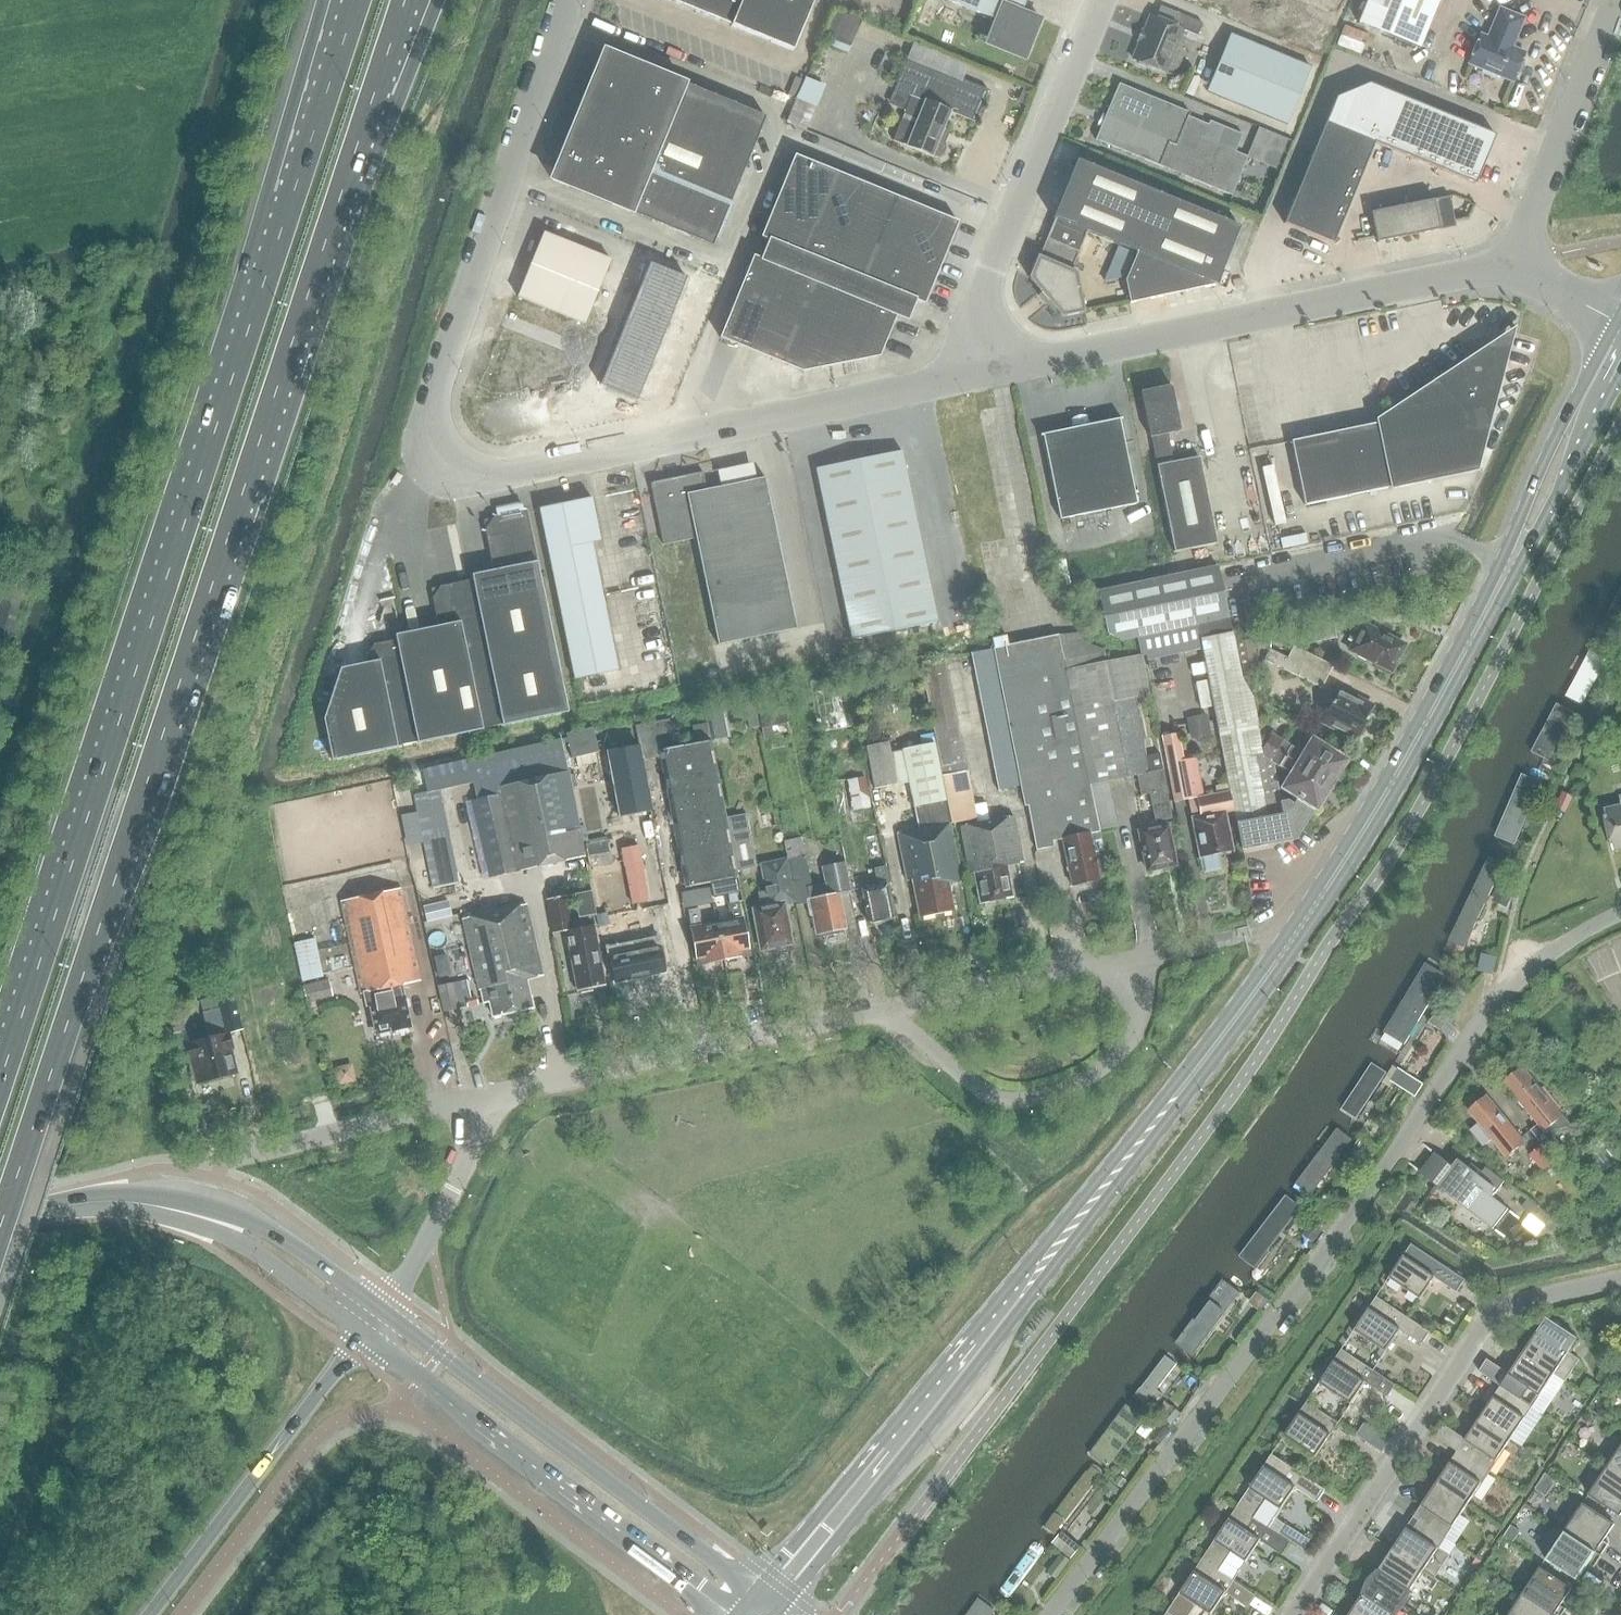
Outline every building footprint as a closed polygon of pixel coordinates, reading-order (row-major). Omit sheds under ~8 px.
[(730,26),(730,27),(731,27),(732,26),(792,51),(809,9),(806,7),(809,0),(668,0),(730,26)] [(994,20),(991,29),(1006,35),(1002,46),(1025,55),(1040,19),(1021,11),(1026,0),(946,0),(994,20)] [(1310,3),(1331,11),(1336,0),(1311,0),(1310,3)] [(1357,23),(1418,48),(1437,0),(1367,0),(1357,23)] [(835,7),(825,34),(851,44),(862,17),(835,7)] [(1523,18),(1499,8),(1487,37),(1480,34),(1468,64),(1482,70),(1480,73),(1495,79),(1496,75),(1512,82),(1515,74),(1517,75),(1522,69),(1523,61),(1521,60),(1524,53),(1511,47),(1523,18)] [(1197,36),(1202,23),(1178,13),(1173,26),(1150,16),(1132,59),(1136,61),(1137,64),(1145,67),(1148,65),(1164,72),(1182,30),(1197,36)] [(1229,34),(1206,91),(1287,125),(1310,68),(1229,34)] [(624,60),(624,59),(603,50),(559,158),(550,179),(564,185),(611,205),(612,204),(624,209),(623,209),(651,221),(652,220),(664,225),(664,226),(678,232),(679,231),(691,236),(691,237),(711,246),(730,202),(728,202),(733,190),(734,190),(742,173),(740,172),(746,160),(747,160),(765,117),(744,108),(743,109),(731,104),(731,103),(717,97),(716,98),(704,93),(705,92),(663,75),(663,76),(651,71),(651,70),(636,64),(636,65),(624,60)] [(974,122),(987,90),(907,57),(894,89),(910,96),(892,141),(931,157),(932,157),(937,157),(943,154),(945,148),(944,142),(939,139),(950,112),(974,122)] [(804,73),(787,117),(809,126),(826,82),(804,73)] [(1189,113),(1118,83),(1094,140),(1231,196),(1247,157),(1235,152),(1242,134),(1209,121),(1207,124),(1188,116),(1189,113)] [(1487,132),(1469,124),(1368,83),(1335,97),(1283,223),(1332,244),(1374,143),(1474,184),(1486,155),(1494,135),(1487,132)] [(906,321),(915,300),(923,304),(957,222),(939,214),(937,218),(925,213),(926,212),(903,202),(903,204),(891,199),(892,195),(859,181),(857,185),(845,180),(846,179),(823,169),(822,171),(810,166),(812,162),(794,155),(760,237),(768,241),(760,259),(895,316),(906,321)] [(1052,218),(1054,219),(1086,233),(1118,246),(1134,252),(1136,253),(1124,281),(1129,303),(1214,285),(1215,285),(1239,227),(1075,160),(1052,218)] [(1473,204),(1466,218),(1454,223),(1449,196),(1370,212),(1374,236),(1356,240),(1356,241),(1375,237),(1376,243),(1455,227),(1454,224),(1467,219),(1474,204),(1473,204)] [(1040,293),(1038,295),(1045,304),(1047,302),(1060,317),(1084,312),(1075,272),(1071,270),(1086,233),(1054,219),(1039,256),(1037,255),(1028,277),(1040,293)] [(610,260),(543,233),(517,297),(584,324),(610,260)] [(1134,252),(1118,246),(1104,281),(1123,277),(1134,252)] [(879,356),(895,316),(760,259),(753,256),(719,338),(801,371),(879,356)] [(649,262),(640,283),(677,298),(686,277),(649,262)] [(640,283),(632,303),(669,318),(677,298),(640,283)] [(632,303),(624,324),(661,339),(669,318),(632,303)] [(624,324),(616,344),(653,359),(661,339),(624,324)] [(1476,471),(1489,424),(1504,365),(1514,326),(1374,419),(1375,423),(1290,441),(1303,505),(1389,488),(1389,489),(1476,471)] [(532,399),(552,349),(535,342),(515,392),(532,399)] [(616,344),(608,364),(645,379),(653,359),(616,344)] [(608,364),(599,385),(636,400),(645,379),(608,364)] [(1170,385),(1140,392),(1149,437),(1150,437),(1173,552),(1216,543),(1198,457),(1172,462),(1171,460),(1172,460),(1166,434),(1180,431),(1170,385)] [(1071,428),(1039,435),(1039,436),(1042,436),(1059,520),(1136,504),(1118,420),(1121,420),(1120,418),(1089,425),(1088,421),(1086,421),(1087,425),(1073,428),(1072,424),(1070,425),(1071,428)] [(901,451),(815,469),(850,640),(936,622),(901,451)] [(717,645),(796,629),(764,477),(705,490),(702,472),(649,483),(662,545),(695,538),(717,645)] [(573,679),(617,670),(591,542),(599,541),(590,498),(538,508),(573,679)] [(471,575),(472,580),(501,726),(567,712),(536,561),(526,511),(492,518),(484,530),(493,570),(471,575)] [(1293,840),(1299,830),(1311,810),(1312,811),(1327,788),(1260,749),(1255,726),(1249,697),(1238,676),(1238,675),(1232,643),(1230,632),(1229,632),(1226,618),(1214,565),(1095,590),(1104,634),(1119,641),(1195,624),(1198,638),(1197,638),(1227,790),(1231,813),(1239,849),(1293,840)] [(394,635),(395,640),(416,743),(501,726),(472,580),(439,586),(432,598),(437,626),(394,635)] [(1390,674),(1405,644),(1360,621),(1344,650),(1390,674)] [(1332,622),(1303,627),(1306,643),(1335,637),(1332,622)] [(1194,625),(1137,638),(1141,656),(1145,655),(1146,660),(1199,649),(1194,625)] [(1077,632),(1055,635),(1061,669),(1105,661),(1103,648),(1100,648),(1099,648),(1095,647),(1091,645),(1081,638),(1077,632)] [(1255,634),(1255,636),(1255,641),(1256,649),(1265,648),(1264,647),(1272,646),(1271,632),(1255,634)] [(1069,887),(1098,880),(1088,834),(1098,832),(1086,785),(1061,669),(1055,635),(1007,645),(1005,635),(991,638),(1034,850),(1051,847),(1050,841),(1059,839),(1069,887)] [(1258,672),(1252,639),(1232,643),(1238,675),(1258,672)] [(331,760),(416,743),(395,640),(373,644),(366,656),(367,663),(339,668),(323,719),(331,760)] [(1286,657),(1268,648),(1263,661),(1321,688),(1332,664),(1292,645),(1286,657)] [(974,664),(992,660),(990,649),(972,652),(974,664)] [(1591,652),(1568,703),(1583,710),(1606,659),(1591,652)] [(1153,826),(1136,829),(1144,870),(1175,864),(1167,823),(1164,824),(1163,820),(1170,818),(1160,769),(1159,769),(1155,752),(1143,755),(1132,699),(1147,696),(1140,656),(1138,657),(1138,655),(1061,669),(1086,785),(1134,775),(1138,795),(1147,793),(1153,826)] [(920,662),(922,675),(945,671),(943,658),(920,662)] [(992,660),(974,664),(976,675),(994,672),(992,660)] [(947,683),(945,671),(922,675),(924,687),(947,683)] [(994,672),(976,675),(979,686),(996,683),(994,672)] [(1200,708),(1210,706),(1205,680),(1195,682),(1200,708)] [(950,696),(947,683),(924,687),(926,700),(950,696)] [(996,683),(979,686),(981,698),(999,694),(996,683)] [(1353,742),(1372,705),(1335,686),(1317,723),(1353,742)] [(999,694),(981,698),(983,709),(1001,706),(999,694)] [(759,708),(764,737),(791,731),(784,696),(763,700),(764,707),(759,708)] [(952,708),(950,696),(926,700),(929,712),(952,708)] [(731,706),(734,722),(747,719),(749,728),(741,730),(743,741),(757,738),(755,727),(759,726),(755,702),(731,706)] [(1560,705),(1535,752),(1553,761),(1577,714),(1560,705)] [(1001,706),(983,709),(986,720),(1003,717),(1001,706)] [(954,721),(952,708),(929,712),(931,725),(954,721)] [(704,713),(709,739),(727,736),(722,710),(704,713)] [(1210,735),(1206,714),(1186,717),(1190,739),(1210,735)] [(988,732),(1005,728),(1003,717),(986,720),(988,732)] [(658,756),(683,887),(736,877),(735,871),(756,867),(746,813),(724,818),(705,723),(690,726),(693,743),(674,747),(668,718),(634,725),(641,760),(658,756)] [(956,733),(954,721),(931,725),(933,737),(956,733)] [(593,728),(565,734),(571,758),(598,752),(593,728)] [(1005,728),(988,732),(990,743),(1008,740),(1005,728)] [(958,746),(956,733),(933,737),(935,750),(958,746)] [(1196,796),(1203,795),(1195,757),(1182,759),(1177,733),(1160,736),(1173,801),(1196,796)] [(1260,749),(1327,788),(1345,758),(1309,735),(1298,752),(1287,746),(1287,745),(1270,733),(1260,749)] [(584,856),(577,824),(567,770),(566,771),(560,738),(491,754),(500,793),(474,799),(469,801),(486,878),(584,856)] [(1008,740),(990,743),(992,754),(1010,751),(1008,740)] [(916,918),(917,918),(952,911),(947,884),(960,882),(948,822),(932,743),(889,751),(887,741),(864,746),(873,788),(908,781),(917,828),(895,833),(904,881),(909,880),(916,918)] [(650,810),(637,746),(604,752),(617,816),(650,810)] [(961,758),(958,746),(935,750),(938,762),(961,758)] [(1010,751),(992,754),(995,766),(1012,762),(1010,751)] [(471,783),(474,799),(500,793),(491,754),(465,760),(471,783)] [(963,771),(961,758),(938,762),(940,775),(963,771)] [(454,762),(460,786),(471,783),(465,760),(454,762)] [(449,788),(460,786),(454,762),(444,765),(449,788)] [(997,777),(1015,774),(1012,762),(995,766),(997,777)] [(420,770),(425,792),(438,790),(449,788),(444,765),(420,770)] [(1525,770),(1494,841),(1515,850),(1546,779),(1525,770)] [(973,817),(965,771),(963,771),(940,775),(948,822),(973,817)] [(1015,774),(997,777),(999,788),(1017,785),(1015,774)] [(846,780),(852,810),(870,807),(864,776),(846,780)] [(414,807),(440,802),(438,790),(425,792),(412,795),(414,807)] [(1231,813),(1227,790),(1203,795),(1196,796),(1199,814),(1191,816),(1202,875),(1219,872),(1216,856),(1230,853),(1223,815),(1231,813)] [(1565,814),(1572,796),(1562,792),(1555,810),(1565,814)] [(1618,795),(1620,805),(1603,808),(1612,850),(1620,848),(1620,794),(1618,795)] [(443,814),(440,802),(414,807),(416,819),(443,814)] [(445,825),(443,814),(416,819),(419,830),(445,825)] [(1005,866),(1021,863),(1012,816),(957,827),(967,874),(970,873),(977,905),(1012,898),(1005,866)] [(447,837),(445,825),(419,830),(421,842),(447,837)] [(450,848),(447,837),(421,842),(424,854),(450,848)] [(814,936),(843,930),(845,929),(838,893),(849,891),(843,861),(819,867),(822,884),(810,886),(808,878),(799,837),(781,841),(785,858),(794,902),(794,905),(805,903),(807,916),(810,915),(814,936)] [(607,840),(585,844),(589,868),(612,864),(607,840)] [(452,860),(450,848),(424,854),(426,865),(452,860)] [(1489,856),(1447,940),(1463,949),(1505,864),(1489,856)] [(758,952),(789,946),(792,946),(784,904),(794,902),(785,858),(757,863),(766,904),(749,908),(758,952)] [(454,871),(452,860),(426,865),(428,877),(454,871)] [(880,920),(891,918),(892,918),(882,865),(873,867),(876,886),(860,889),(866,923),(869,922),(873,926),(878,924),(880,920)] [(457,883),(454,871),(428,877),(431,889),(457,883)] [(728,918),(717,920),(726,964),(737,961),(736,959),(750,956),(741,916),(740,916),(737,901),(741,900),(736,877),(714,881),(717,894),(723,892),(728,918)] [(687,911),(686,911),(688,925),(688,926),(695,966),(724,961),(725,964),(726,964),(717,920),(714,921),(711,905),(708,905),(706,895),(709,894),(707,883),(682,888),(687,911)] [(1500,886),(1493,902),(1504,907),(1512,892),(1500,886)] [(338,902),(338,903),(358,992),(360,992),(364,1007),(367,1006),(373,1034),(393,1030),(397,1034),(402,1032),(405,1028),(409,1027),(400,985),(419,981),(399,888),(338,902)] [(574,893),(578,917),(596,914),(592,890),(574,893)] [(593,925),(573,929),(567,895),(546,899),(552,933),(562,931),(574,991),(576,991),(576,993),(603,988),(602,986),(604,985),(593,925)] [(448,900),(423,907),(426,922),(451,916),(448,900)] [(460,919),(467,954),(476,991),(478,990),(481,1003),(486,1002),(490,1017),(531,1009),(525,980),(542,976),(525,904),(460,919)] [(623,912),(638,979),(663,973),(656,937),(640,940),(633,909),(623,912)] [(614,914),(620,944),(604,948),(612,984),(638,979),(623,912),(614,914)] [(609,924),(606,913),(595,916),(598,927),(609,924)] [(322,977),(314,938),(292,943),(301,981),(322,977)] [(1447,973),(1425,960),(1376,1042),(1398,1055),(1447,973)] [(329,980),(303,986),(307,1002),(332,996),(329,980)] [(441,1012),(442,1011),(466,1006),(466,1007),(476,1005),(474,996),(469,997),(465,980),(451,983),(436,987),(441,1012)] [(1443,990),(1458,1003),(1466,995),(1451,982),(1443,990)] [(240,1030),(240,1027),(231,992),(214,996),(212,986),(196,990),(198,1000),(206,1038),(182,1044),(192,1085),(237,1073),(227,1034),(240,1030)] [(171,1031),(183,1028),(179,1013),(167,1016),(171,1031)] [(1446,1021),(1435,1014),(1428,1022),(1440,1030),(1446,1021)] [(1371,1062),(1340,1110),(1356,1120),(1387,1073),(1371,1062)] [(1526,1110),(1537,1123),(1529,1129),(1547,1152),(1555,1145),(1552,1130),(1570,1126),(1522,1066),(1503,1081),(1526,1110)] [(1423,1085),(1397,1068),(1389,1081),(1415,1097),(1423,1085)] [(1467,1110),(1477,1122),(1469,1128),(1483,1145),(1491,1139),(1506,1157),(1524,1142),(1486,1095),(1467,1110)] [(1337,1127),(1292,1187),(1307,1198),(1352,1139),(1337,1127)] [(1540,1146),(1530,1154),(1542,1169),(1552,1161),(1540,1146)] [(1451,1166),(1434,1152),(1418,1172),(1492,1229),(1507,1209),(1492,1197),(1504,1181),(1485,1167),(1482,1172),(1470,1163),(1467,1167),(1457,1159),(1451,1166)] [(1557,1222),(1527,1199),(1521,1207),(1551,1231),(1557,1222)] [(1285,1201),(1249,1248),(1263,1259),(1299,1212),(1285,1201)] [(1313,1243),(1321,1231),(1310,1223),(1302,1234),(1313,1243)] [(1442,1265),(1410,1244),(1375,1296),(1408,1318),(1442,1265)] [(1222,1279),(1173,1345),(1190,1358),(1239,1292),(1222,1279)] [(1256,1293),(1248,1303),(1258,1310),(1266,1301),(1256,1293)] [(1375,1296),(1340,1349),(1373,1370),(1399,1330),(1421,1344),(1429,1332),(1408,1318),(1375,1296)] [(1521,1353),(1553,1374),(1564,1381),(1579,1359),(1568,1352),(1575,1341),(1543,1319),(1521,1353)] [(1340,1349),(1306,1401),(1338,1423),(1364,1382),(1386,1397),(1394,1384),(1373,1370),(1340,1349)] [(1168,1352),(1134,1395),(1151,1409),(1185,1365),(1168,1352)] [(1531,1407),(1553,1374),(1521,1353),(1499,1385),(1531,1407)] [(1531,1407),(1499,1385),(1478,1418),(1510,1439),(1531,1407)] [(1303,1475),(1338,1423),(1306,1401),(1271,1454),(1303,1475)] [(1126,1405),(1088,1456),(1106,1469),(1144,1419),(1126,1405)] [(1163,1416),(1171,1423),(1179,1413),(1171,1406),(1163,1416)] [(1488,1472),(1510,1439),(1478,1418),(1464,1439),(1443,1425),(1435,1437),(1456,1451),(1488,1472)] [(1372,1428),(1359,1420),(1351,1432),(1364,1440),(1372,1428)] [(1160,1423),(1149,1437),(1158,1444),(1169,1430),(1160,1423)] [(1620,1476),(1620,1444),(1606,1466),(1620,1476)] [(1456,1451),(1434,1483),(1466,1505),(1488,1472),(1456,1451)] [(1324,1489),(1303,1475),(1271,1454),(1236,1506),(1268,1528),(1295,1487),(1316,1502),(1324,1489)] [(1091,1462),(1040,1529),(1053,1538),(1104,1472),(1091,1462)] [(1606,1466),(1587,1495),(1619,1515),(1620,1513),(1620,1476),(1606,1466)] [(1546,1496),(1556,1481),(1544,1473),(1535,1489),(1546,1496)] [(1453,1525),(1466,1505),(1434,1483),(1413,1516),(1452,1542),(1460,1530),(1453,1525)] [(1563,1531),(1601,1555),(1608,1544),(1603,1540),(1614,1523),(1582,1503),(1563,1531)] [(1236,1506),(1201,1559),(1233,1580),(1260,1540),(1281,1554),(1289,1542),(1268,1528),(1236,1506)] [(1456,1544),(1452,1542),(1413,1516),(1391,1549),(1423,1570),(1434,1577),(1456,1544)] [(1512,1542),(1524,1524),(1515,1518),(1503,1536),(1512,1542)] [(1062,1531),(1051,1544),(1069,1559),(1080,1547),(1062,1531)] [(1290,1541),(1304,1550),(1310,1540),(1297,1531),(1290,1541)] [(1593,1566),(1601,1555),(1563,1531),(1545,1559),(1576,1580),(1587,1563),(1593,1566)] [(1035,1540),(997,1590),(1008,1599),(1046,1548),(1035,1540)] [(1401,1603),(1423,1570),(1391,1549),(1369,1581),(1401,1603)] [(1060,1554),(1047,1572),(1056,1579),(1070,1561),(1060,1554)] [(1166,1612),(1171,1614),(1210,1614),(1225,1593),(1246,1607),(1254,1595),(1233,1580),(1201,1559),(1166,1612)] [(1551,1614),(1561,1614),(1565,1608),(1560,1605),(1571,1588),(1539,1567),(1521,1595),(1551,1614)] [(1369,1581),(1348,1614),(1349,1614),(1393,1614),(1401,1603),(1369,1581)] [(971,1614),(992,1614),(1000,1605),(987,1595),(971,1614)] [(1521,1595),(1507,1614),(1551,1614),(1521,1595)]
